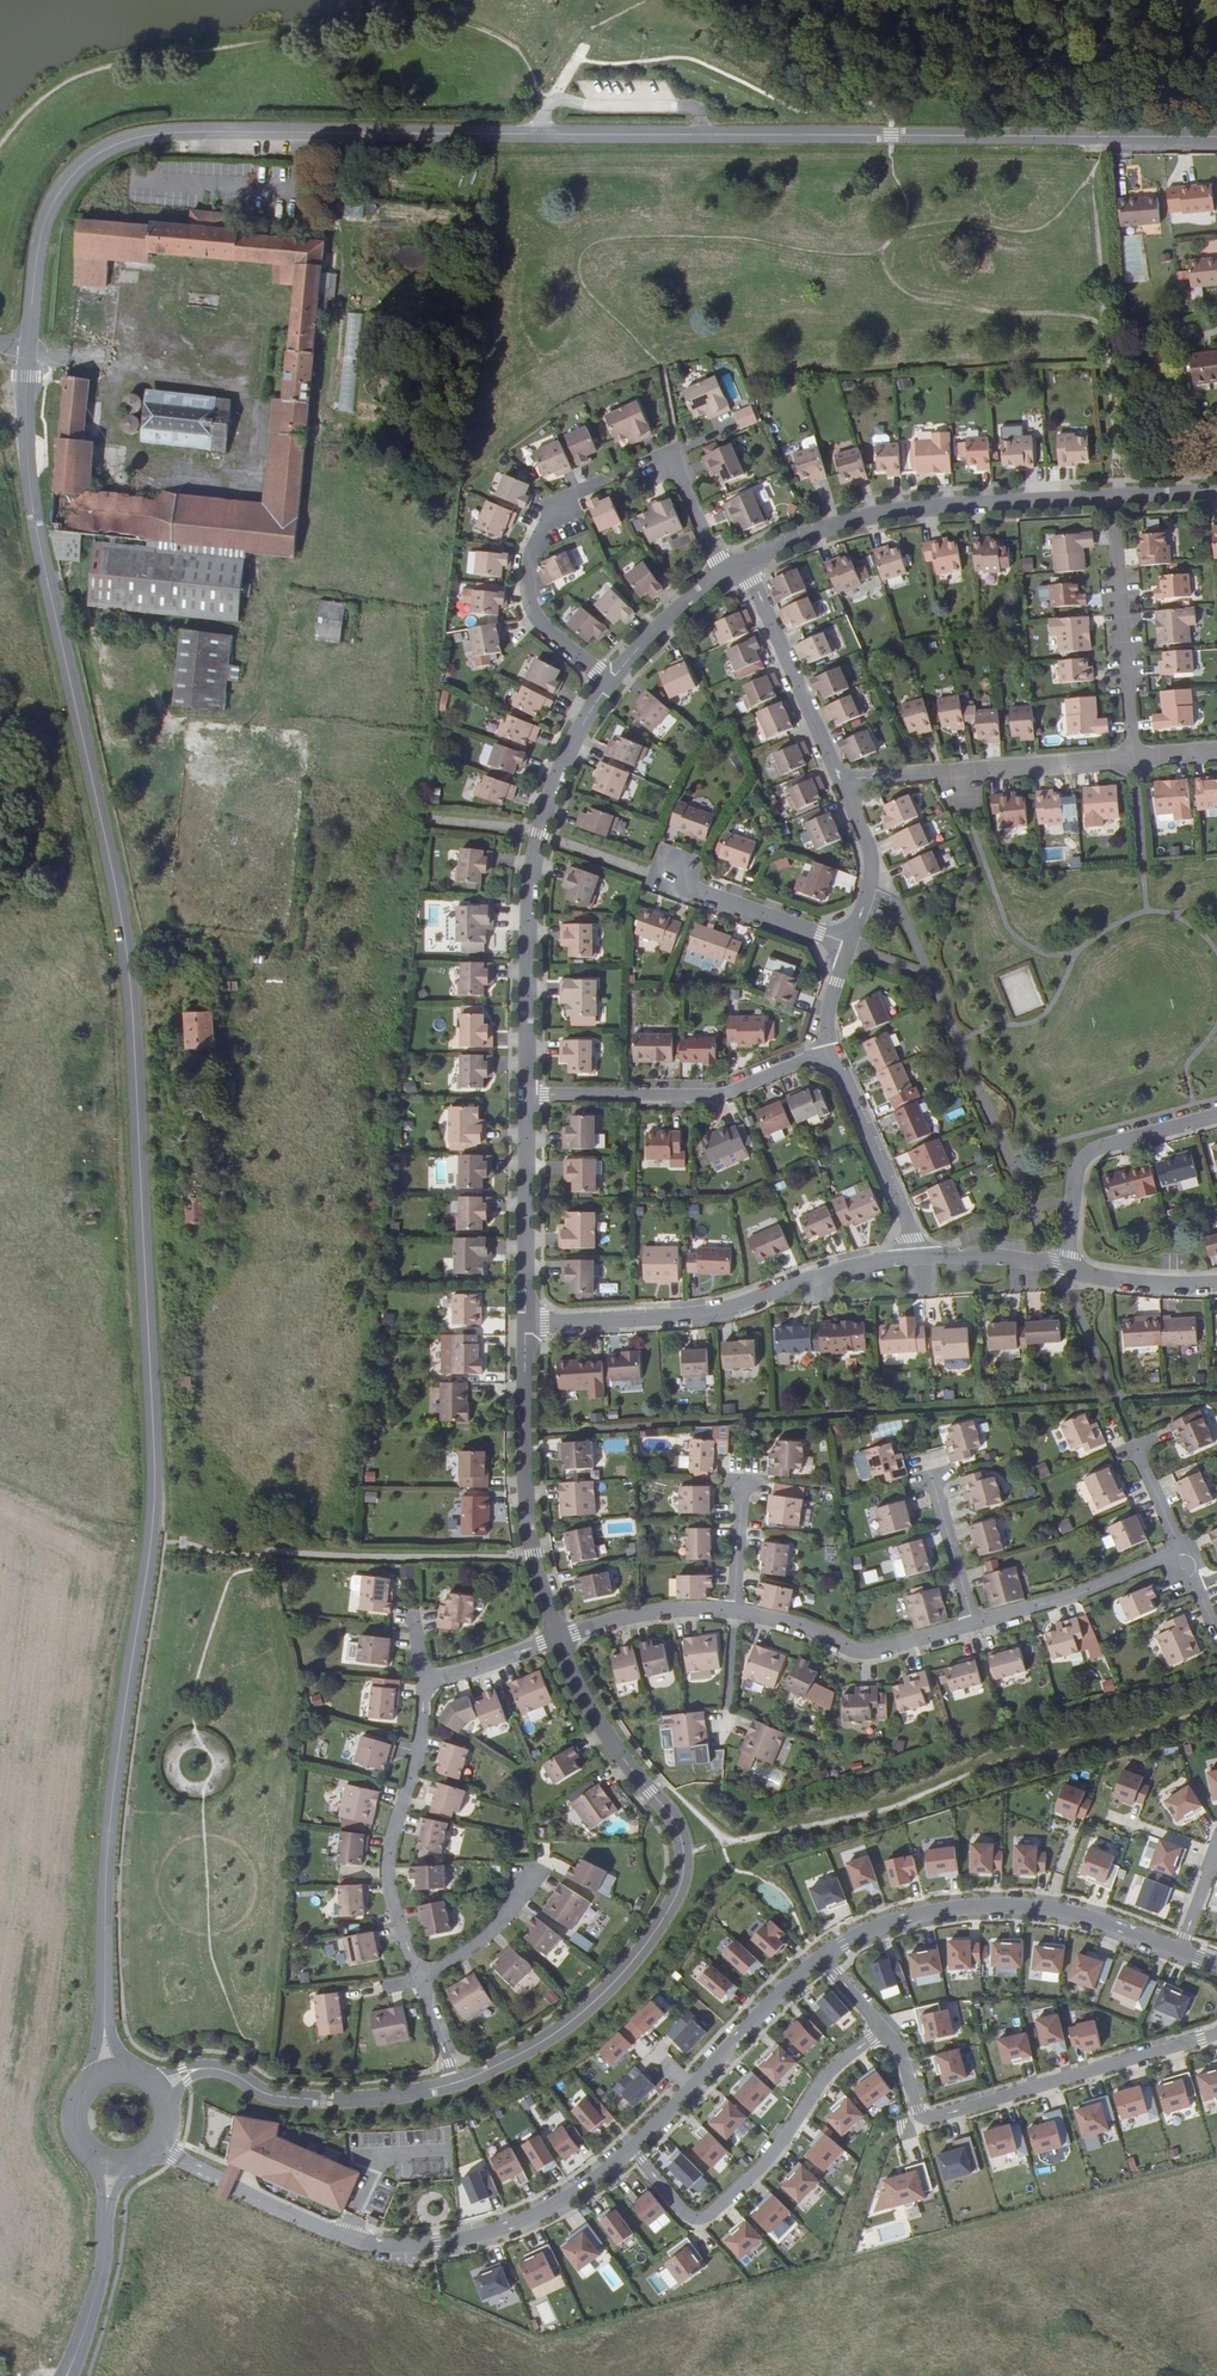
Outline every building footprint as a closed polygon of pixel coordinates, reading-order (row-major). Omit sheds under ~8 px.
[(1190,189),(1190,187),(1180,188),(1183,214),(1192,213),(1215,211),(1212,186),(1198,188),(1190,189)] [(1139,200),(1139,199),(1118,201),(1121,227),(1160,223),(1158,198),(1146,199),(1139,200)] [(192,217),(191,232),(227,235),(229,221),(192,217)] [(55,541),(61,565),(83,568),(86,540),(101,542),(250,557),(298,562),(314,369),(324,273),(327,274),(328,264),(324,263),(326,249),(275,244),(242,241),(242,237),(191,232),(153,228),(152,232),(83,225),(77,280),(108,284),(110,254),(278,271),(276,289),(298,291),(277,519),(206,511),(207,503),(80,490),(89,385),(82,384),(84,369),(68,367),(58,471),(53,528),(53,530),(55,541)] [(1190,261),(1190,287),(1216,286),(1216,261),(1190,261)] [(343,361),(359,361),(360,314),(345,314),(343,361)] [(1194,384),(1209,382),(1216,381),(1216,351),(1190,355),(1194,384)] [(730,410),(716,378),(683,392),(695,418),(706,413),(708,416),(713,414),(714,417),(730,410)] [(1209,382),(1194,384),(1195,391),(1210,390),(1209,382)] [(139,444),(226,451),(230,397),(143,391),(139,444)] [(136,395),(124,398),(129,414),(141,411),(136,395)] [(652,435),(638,403),(605,417),(617,443),(628,438),(630,441),(635,439),(636,442),(652,435)] [(757,421),(750,406),(736,412),(743,427),(757,421)] [(1023,426),(1023,436),(1034,435),(1034,426),(1023,426)] [(587,427),(566,437),(579,467),(588,463),(585,457),(597,451),(587,427)] [(949,436),(949,433),(933,434),(933,441),(916,442),(917,472),(937,471),(936,468),(942,467),(942,472),(951,472),(951,470),(951,466),(950,463),(950,460),(950,456),(950,453),(950,450),(950,446),(950,443),(949,439),(949,436)] [(1068,462),(1090,461),(1088,438),(1075,439),(1075,436),(1057,437),(1059,466),(1068,465),(1068,462)] [(1002,442),(1003,465),(1015,465),(1024,464),(1024,468),(1034,467),(1032,438),(1014,439),(1015,442),(1002,442)] [(989,439),(967,440),(966,443),(959,443),(960,457),(967,457),(968,465),(981,465),(981,470),(990,470),(989,439)] [(560,443),(560,442),(534,453),(544,478),(561,470),(563,474),(572,470),(571,468),(570,465),(568,462),(567,459),(566,455),(564,452),(563,449),(562,446),(560,443)] [(715,475),(719,473),(724,483),(747,473),(742,462),(739,463),(731,444),(703,457),(709,472),(713,471),(715,475)] [(899,448),(899,445),(876,446),(877,471),(891,471),(891,476),(900,475),(900,471),(900,468),(900,465),(899,461),(899,458),(899,455),(899,451),(899,448)] [(818,449),(818,448),(794,455),(801,480),(816,476),(817,481),(827,478),(826,475),(825,471),(824,468),(823,465),(822,462),(821,458),(820,455),(819,452),(818,449)] [(859,450),(859,449),(835,456),(842,481),(857,477),(858,482),(868,479),(867,476),(866,473),(865,469),(864,466),(863,463),(862,460),(861,457),(860,453),(859,450)] [(530,485),(505,475),(497,496),(527,509),(531,500),(525,498),(530,485)] [(740,521),(745,531),(768,521),(763,510),(760,511),(752,492),(724,505),(730,520),(734,518),(736,523),(740,521)] [(639,517),(650,542),(683,528),(669,496),(653,503),(654,506),(648,508),(650,512),(639,517)] [(600,531),(621,522),(611,499),(599,504),(596,497),(587,501),(600,531)] [(489,502),(488,501),(488,502),(477,528),(501,538),(509,521),(513,522),(516,514),(517,513),(514,512),(511,511),(508,509),(505,508),(502,507),(498,506),(495,504),(492,503),(489,502)] [(1083,571),(1085,571),(1084,554),(1078,554),(1078,544),(1094,543),(1093,533),(1053,536),(1056,573),(1059,573),(1063,572),(1066,572),(1069,572),(1073,572),(1076,571),(1080,571),(1083,571)] [(1140,557),(1140,566),(1144,566),(1147,566),(1151,565),(1154,565),(1157,565),(1161,565),(1164,564),(1167,564),(1170,564),(1169,546),(1165,546),(1164,533),(1142,535),(1143,556),(1140,557)] [(924,544),(923,544),(923,546),(924,549),(925,552),(925,556),(926,559),(926,561),(934,559),(937,574),(962,570),(957,542),(942,545),(941,541),(924,544)] [(983,542),(973,543),(973,545),(974,548),(974,551),(974,554),(974,558),(974,561),(975,565),(975,568),(975,570),(983,570),(984,572),(1000,572),(999,541),(990,542),(990,544),(983,544),(983,542)] [(250,557),(101,542),(94,612),(242,628),(250,557)] [(1078,544),(1078,554),(1084,554),(1083,548),(1094,547),(1094,543),(1078,544)] [(882,547),(873,550),(874,553),(882,580),(906,573),(899,548),(884,553),(882,547)] [(546,586),(575,573),(571,565),(576,563),(570,551),(543,562),(546,570),(549,571),(550,573),(542,577),(546,586)] [(476,575),(502,578),(503,564),(510,565),(511,555),(478,552),(476,575)] [(834,563),(826,567),(827,569),(829,575),(837,593),(845,589),(846,592),(862,585),(855,571),(849,557),(841,560),(842,563),(835,566),(834,563)] [(1032,558),(1022,558),(1022,572),(1033,572),(1032,558)] [(645,563),(626,577),(641,598),(652,590),(656,596),(664,590),(645,563)] [(862,568),(855,571),(862,585),(868,582),(862,568)] [(776,603),(806,590),(797,569),(773,580),(778,592),(772,595),(776,603)] [(1188,574),(1160,577),(1161,589),(1154,590),(1155,600),(1190,597),(1188,574)] [(1079,596),(1078,583),(1050,586),(1052,608),(1087,605),(1086,595),(1079,596)] [(1038,587),(1039,601),(1049,600),(1047,586),(1038,587)] [(596,606),(614,625),(624,615),(629,620),(635,613),(612,590),(596,606)] [(472,614),(498,616),(499,603),(506,604),(507,594),(474,591),(472,614)] [(794,604),(779,611),(783,620),(791,616),(792,619),(791,621),(794,628),(822,617),(816,604),(811,606),(808,598),(797,603),(794,604)] [(317,601),(313,641),(340,643),(344,603),(317,601)] [(602,637),(608,630),(606,628),(598,621),(596,619),(583,608),(568,626),(588,643),(597,632),(602,637)] [(1161,611),(1156,612),(1157,620),(1162,620),(1162,625),(1159,626),(1161,645),(1190,643),(1188,625),(1196,625),(1195,608),(1181,610),(1178,610),(1165,611),(1161,611)] [(724,644),(748,633),(745,626),(743,625),(742,622),(750,619),(746,610),(717,623),(720,631),(716,633),(721,645),(724,644)] [(1088,626),(1088,617),(1086,617),(1066,619),(1062,619),(1049,620),(1050,636),(1058,635),(1059,653),(1088,651),(1087,632),(1084,632),(1084,627),(1088,626)] [(481,627),(470,629),(475,657),(501,653),(498,634),(502,633),(500,624),(485,627),(481,627)] [(807,656),(810,664),(837,652),(831,639),(827,641),(823,633),(794,646),(798,655),(806,652),(807,654),(807,656)] [(236,642),(185,637),(179,711),(230,716),(236,642)] [(737,672),(761,661),(755,649),(762,646),(758,637),(728,651),(737,672)] [(1174,652),(1164,653),(1165,665),(1160,666),(1161,675),(1193,673),(1191,650),(1177,652),(1174,652)] [(537,659),(527,679),(556,694),(561,686),(554,682),(560,671),(537,659)] [(660,674),(670,699),(697,687),(684,659),(675,663),(677,667),(660,674)] [(1088,671),(1087,659),(1083,659),(1070,660),(1066,660),(1060,661),(1061,683),(1093,681),(1092,671),(1088,671)] [(849,689),(840,668),(810,681),(813,690),(820,687),(825,699),(849,689)] [(749,709),(776,697),(773,689),(771,688),(769,686),(777,682),(773,673),(744,686),(748,694),(743,696),(749,709)] [(548,710),(553,701),(551,700),(542,696),(530,690),(524,687),(521,694),(516,692),(510,704),(536,718),(540,711),(539,708),(541,706),(548,710)] [(1167,691),(1162,692),(1163,709),(1168,708),(1169,719),(1153,720),(1154,729),(1193,726),(1190,690),(1187,690),(1170,691),(1167,691)] [(446,711),(449,692),(441,691),(438,710),(446,711)] [(650,693),(647,691),(641,698),(644,701),(632,715),(652,732),(671,711),(655,697),(650,693)] [(829,706),(822,709),(822,710),(826,718),(834,714),(835,717),(834,719),(837,726),(864,715),(859,702),(854,704),(851,696),(832,704),(829,706)] [(961,705),(959,697),(937,700),(942,727),(955,725),(956,729),(965,727),(961,705)] [(1096,714),(1095,697),(1092,697),(1075,699),(1072,699),(1067,700),(1069,736),(1109,733),(1108,724),(1092,725),(1091,715),(1096,714)] [(932,730),(923,700),(902,706),(909,732),(922,729),(923,733),(932,730)] [(790,710),(785,701),(783,702),(780,703),(758,713),(769,739),(793,729),(786,711),(790,710)] [(1025,740),(1035,739),(1034,736),(1032,707),(1010,709),(1012,736),(1024,735),(1025,740)] [(1153,720),(1169,719),(1168,708),(1163,709),(1164,714),(1152,715),(1153,720)] [(1000,742),(998,710),(976,712),(978,739),(991,738),(991,742),(1000,742)] [(1091,715),(1092,725),(1108,724),(1108,719),(1097,720),(1096,714),(1091,715)] [(536,737),(540,728),(538,727),(516,718),(513,717),(510,716),(507,724),(502,722),(497,735),(525,746),(528,738),(527,736),(528,733),(536,737)] [(847,750),(853,762),(877,752),(867,731),(837,744),(841,753),(847,750)] [(647,748),(620,737),(617,744),(618,746),(617,749),(609,746),(605,755),(634,767),(638,759),(642,761),(647,748)] [(803,742),(774,754),(778,762),(773,764),(779,777),(806,765),(803,758),(801,757),(799,754),(807,751),(803,742)] [(525,764),(528,755),(525,754),(522,753),(515,751),(506,747),(499,745),(497,744),(489,765),(514,774),(518,762),(525,764)] [(615,768),(601,762),(597,771),(601,773),(594,790),(619,800),(629,774),(618,769),(615,768)] [(513,796),(516,786),(515,786),(509,784),(502,782),(499,780),(493,778),(490,777),(486,776),(484,784),(479,782),(474,795),(502,805),(505,798),(504,796),(505,793),(513,796)] [(819,776),(790,789),(793,797),(788,799),(794,812),(821,800),(818,792),(816,792),(815,789),(823,785),(819,776)] [(1195,780),(1198,810),(1216,808),(1215,805),(1216,805),(1216,782),(1205,783),(1205,779),(1196,780),(1195,780)] [(1174,784),(1154,785),(1157,814),(1174,813),(1175,821),(1191,820),(1188,781),(1179,781),(1179,786),(1174,787),(1174,784)] [(1119,817),(1117,788),(1098,790),(1098,793),(1093,793),(1092,788),(1083,789),(1086,828),(1102,827),(1102,819),(1119,817)] [(1038,817),(1039,824),(1047,823),(1047,826),(1064,824),(1062,794),(1053,794),(1053,797),(1046,797),(1046,795),(1037,795),(1036,796),(1038,817)] [(1010,799),(1009,795),(991,796),(993,813),(1001,813),(1002,828),(1027,825),(1025,797),(1010,799)] [(888,830),(918,817),(909,796),(885,806),(890,818),(884,821),(888,830)] [(576,826),(606,837),(609,829),(614,831),(619,818),(591,808),(588,815),(589,818),(588,820),(580,818),(576,826)] [(823,816),(819,809),(803,816),(806,824),(823,816)] [(841,839),(834,822),(838,820),(834,811),(823,816),(806,824),(818,850),(841,839)] [(682,817),(673,813),(665,836),(674,839),(674,840),(701,850),(709,828),(682,818),(682,817)] [(892,836),(891,837),(895,846),(903,842),(904,845),(903,847),(906,854),(933,843),(928,830),(923,832),(920,824),(917,826),(895,835),(892,836)] [(738,864),(737,867),(747,870),(756,844),(728,834),(719,858),(731,862),(738,864)] [(457,869),(456,881),(481,884),(482,873),(487,873),(487,868),(491,868),(492,851),(462,849),(460,869),(457,869)] [(932,852),(911,861),(915,870),(916,872),(915,875),(918,882),(946,870),(940,858),(936,860),(932,852)] [(774,861),(777,871),(790,867),(787,857),(774,861)] [(823,901),(835,869),(834,869),(831,868),(821,864),(815,862),(803,894),(823,901)] [(599,877),(570,866),(564,882),(568,883),(566,888),(571,890),(567,900),(591,909),(595,897),(592,896),(599,877)] [(458,907),(458,943),(486,943),(486,930),(490,930),(490,925),(493,925),(493,907),(458,907)] [(670,918),(644,909),(635,934),(672,948),(681,925),(669,921),(670,918)] [(879,910),(875,923),(881,925),(886,913),(879,910)] [(570,946),(570,957),(595,958),(595,945),(592,945),(592,925),(562,924),(561,941),(565,941),(565,946),(570,946)] [(732,937),(697,925),(689,948),(735,964),(742,944),(731,940),(732,937)] [(493,980),(493,963),(492,963),(462,963),(462,983),(459,983),(459,996),(484,996),(484,985),(489,985),(489,980),(493,980)] [(784,1004),(792,1007),(796,998),(792,996),(794,990),(798,980),(774,971),(765,997),(772,1000),(778,1002),(781,1003),(784,1004)] [(591,1016),(596,1017),(597,981),(561,980),(561,998),(564,998),(564,1004),(568,1004),(568,1016),(570,1016),(570,1024),(591,1024),(591,1016)] [(855,1006),(866,1032),(868,1031),(881,1026),(884,1024),(890,1021),(879,996),(855,1006)] [(189,1013),(191,1057),(202,1056),(217,1056),(214,1012),(189,1013)] [(459,1014),(459,1027),(462,1027),(461,1047),(492,1047),(492,1031),(488,1031),(488,1026),(484,1026),(484,1014),(481,1014),(459,1014)] [(728,1018),(728,1044),(738,1044),(738,1047),(747,1047),(747,1044),(753,1044),(765,1044),(766,1018),(728,1018)] [(864,1044),(875,1070),(898,1059),(887,1033),(864,1044)] [(634,1035),(634,1059),(653,1059),(653,1062),(672,1062),(673,1035),(634,1035)] [(680,1041),(680,1061),(689,1062),(689,1060),(704,1060),(704,1062),(716,1062),(716,1039),(689,1039),(689,1041),(680,1041)] [(569,1073),(594,1074),(595,1061),(592,1061),(592,1041),(561,1040),(561,1057),(565,1057),(565,1062),(569,1062),(569,1073)] [(492,1072),(492,1056),(491,1056),(481,1056),(478,1055),(461,1055),(461,1076),(458,1076),(458,1088),(483,1089),(483,1077),(488,1077),(488,1072),(492,1072)] [(900,1063),(877,1073),(889,1099),(911,1089),(900,1063)] [(405,1095),(416,1092),(414,1081),(403,1084),(405,1095)] [(793,1112),(798,1123),(819,1113),(821,1117),(830,1113),(819,1090),(811,1094),(809,1090),(801,1093),(796,1096),(795,1093),(786,1096),(793,1112)] [(791,1126),(780,1100),(771,1104),(772,1107),(767,1109),(758,1113),(768,1136),(791,1126)] [(916,1103),(894,1112),(908,1144),(930,1134),(916,1103)] [(450,1143),(486,1144),(486,1126),(483,1126),(483,1120),(479,1120),(479,1108),(451,1107),(450,1143)] [(191,1109),(191,1119),(206,1119),(205,1112),(205,1108),(191,1109)] [(205,1112),(206,1119),(220,1118),(219,1111),(205,1112)] [(564,1132),(563,1149),(567,1149),(594,1149),(594,1129),(597,1129),(597,1116),(572,1116),(572,1127),(567,1127),(567,1132),(564,1132)] [(191,1129),(212,1128),(220,1127),(220,1118),(206,1119),(191,1119),(191,1129)] [(742,1125),(736,1127),(745,1148),(750,1145),(742,1125)] [(726,1128),(700,1139),(711,1163),(735,1152),(739,1161),(749,1157),(745,1148),(736,1127),(728,1131),(726,1128)] [(681,1153),(681,1133),(670,1133),(670,1134),(646,1134),(647,1159),(670,1160),(670,1167),(685,1167),(685,1153),(681,1153)] [(939,1139),(909,1152),(915,1166),(918,1164),(920,1168),(924,1176),(950,1165),(939,1139)] [(824,1143),(814,1148),(817,1156),(828,1152),(824,1143)] [(739,1161),(735,1152),(711,1163),(715,1172),(739,1161)] [(1198,1177),(1192,1155),(1176,1160),(1175,1157),(1165,1159),(1166,1162),(1157,1164),(1163,1186),(1198,1177)] [(394,1156),(395,1170),(407,1170),(406,1156),(394,1156)] [(491,1172),(492,1156),(491,1156),(461,1156),(461,1176),(458,1176),(457,1188),(482,1188),(483,1178),(488,1178),(487,1172),(491,1172)] [(569,1181),(574,1181),(574,1192),(599,1193),(599,1180),(596,1180),(596,1160),(565,1160),(565,1176),(569,1176),(569,1181)] [(1142,1168),(1118,1174),(1119,1174),(1103,1179),(1110,1201),(1149,1191),(1142,1168)] [(203,1174),(182,1175),(184,1224),(205,1223),(203,1174)] [(931,1189),(928,1190),(935,1207),(937,1211),(935,1212),(940,1224),(966,1212),(951,1180),(934,1187),(931,1189)] [(216,1206),(224,1205),(223,1187),(215,1187),(216,1206)] [(832,1201),(842,1225),(854,1220),(856,1224),(881,1213),(880,1211),(871,1190),(871,1189),(845,1201),(844,1196),(832,1201)] [(871,1190),(880,1211),(883,1210),(874,1189),(871,1190)] [(962,1199),(967,1211),(973,1208),(968,1196),(962,1199)] [(491,1214),(491,1197),(488,1197),(460,1197),(460,1218),(457,1218),(457,1230),(482,1230),(482,1219),(487,1219),(487,1214),(491,1214)] [(808,1239),(818,1234),(826,1231),(828,1234),(837,1230),(826,1207),(799,1219),(808,1239)] [(595,1249),(595,1213),(566,1213),(566,1225),(563,1225),(562,1231),(560,1231),(560,1248),(595,1249)] [(398,1233),(399,1223),(390,1222),(389,1232),(398,1233)] [(779,1225),(748,1238),(758,1262),(789,1249),(779,1225)] [(491,1256),(491,1238),(488,1238),(456,1238),(455,1274),(484,1274),(484,1262),(488,1262),(488,1256),(491,1256)] [(678,1248),(644,1247),(644,1280),(656,1280),(656,1278),(661,1278),(661,1281),(678,1281),(678,1248)] [(699,1254),(688,1254),(688,1256),(688,1263),(688,1272),(731,1272),(732,1248),(699,1248),(699,1254)] [(205,1253),(206,1263),(227,1262),(227,1252),(205,1253)] [(593,1261),(563,1260),(563,1277),(567,1277),(566,1282),(571,1282),(571,1293),(596,1293),(596,1281),(593,1281),(593,1261)] [(481,1324),(481,1314),(477,1314),(477,1303),(477,1295),(453,1294),(453,1324),(481,1324)] [(394,1326),(394,1313),(382,1313),(382,1327),(394,1326)] [(1160,1318),(1162,1336),(1164,1342),(1165,1344),(1166,1345),(1198,1343),(1196,1318),(1171,1320),(1171,1317),(1160,1318)] [(1155,1346),(1154,1318),(1143,1319),(1143,1322),(1136,1322),(1124,1324),(1126,1348),(1155,1346)] [(882,1354),(926,1352),(926,1348),(924,1328),(915,1328),(915,1321),(901,1322),(901,1329),(880,1331),(882,1354)] [(830,1323),(820,1323),(820,1327),(820,1330),(820,1331),(820,1333),(820,1334),(820,1337),(820,1338),(821,1340),(821,1341),(821,1343),(821,1344),(821,1347),(821,1348),(821,1351),(821,1353),(832,1352),(832,1355),(844,1354),(844,1352),(866,1350),(864,1323),(851,1324),(851,1322),(842,1322),(842,1324),(830,1325),(830,1323)] [(1060,1322),(1026,1324),(1026,1327),(1026,1328),(1026,1331),(1027,1334),(1027,1335),(1027,1337),(1027,1338),(1027,1341),(1027,1345),(1061,1343),(1060,1322)] [(991,1356),(1028,1354),(1028,1352),(1027,1345),(1027,1341),(1027,1338),(1027,1337),(1027,1335),(1027,1334),(1026,1331),(1026,1328),(1017,1329),(1016,1323),(989,1325),(991,1356)] [(820,1330),(820,1327),(811,1328),(811,1327),(800,1328),(800,1326),(787,1327),(787,1329),(777,1330),(778,1353),(789,1353),(791,1354),(799,1354),(801,1352),(821,1351),(821,1348),(821,1347),(821,1344),(821,1343),(821,1341),(821,1340),(820,1338),(820,1337),(820,1334),(820,1333),(820,1331),(820,1330)] [(956,1327),(932,1328),(933,1349),(943,1349),(944,1359),(970,1358),(968,1334),(957,1334),(956,1327)] [(477,1344),(477,1336),(441,1335),(441,1374),(454,1374),(478,1374),(478,1373),(482,1373),(482,1360),(478,1360),(478,1344),(477,1344)] [(741,1343),(723,1344),(724,1369),(756,1367),(754,1341),(741,1341),(741,1343)] [(697,1351),(693,1351),(682,1352),(684,1377),(709,1376),(707,1347),(697,1348),(697,1351)] [(627,1354),(610,1356),(611,1381),(641,1380),(639,1351),(627,1352),(627,1354)] [(604,1387),(602,1363),(580,1364),(571,1364),(571,1362),(557,1362),(559,1389),(604,1387)] [(465,1404),(466,1383),(464,1383),(445,1383),(440,1383),(439,1421),(467,1422),(468,1409),(465,1409),(465,1404)] [(735,1414),(734,1403),(723,1404),(725,1415),(735,1414)] [(1191,1449),(1194,1456),(1216,1446),(1216,1442),(1207,1420),(1205,1413),(1173,1426),(1182,1447),(1185,1446),(1189,1444),(1191,1449)] [(1095,1428),(1093,1423),(1090,1416),(1065,1426),(1076,1451),(1088,1447),(1091,1454),(1110,1446),(1101,1425),(1099,1426),(1095,1428)] [(950,1444),(957,1465),(959,1465),(977,1460),(975,1452),(987,1448),(979,1422),(953,1429),(956,1436),(957,1442),(953,1443),(950,1444)] [(695,1472),(722,1474),(723,1464),(719,1464),(720,1455),(721,1442),(697,1441),(695,1472)] [(598,1442),(567,1444),(568,1461),(569,1471),(599,1469),(598,1442)] [(775,1455),(773,1477),(794,1479),(795,1471),(808,1472),(810,1445),(782,1443),(782,1449),(781,1455),(777,1455),(775,1455)] [(910,1478),(912,1478),(906,1456),(905,1456),(900,1457),(899,1453),(896,1445),(870,1452),(876,1479),(889,1476),(892,1484),(910,1478)] [(463,1454),(462,1490),(487,1490),(487,1454),(463,1454)] [(1034,1467),(1039,1478),(1050,1473),(1045,1462),(1034,1467)] [(1121,1487),(1117,1478),(1113,1469),(1089,1480),(1103,1512),(1130,1499),(1124,1485),(1121,1487)] [(375,1482),(375,1471),(364,1472),(364,1482),(375,1482)] [(978,1500),(980,1505),(981,1512),(1008,1505),(1000,1478),(988,1481),(986,1474),(966,1479),(971,1501),(973,1501),(978,1500)] [(1186,1492),(1190,1501),(1195,1512),(1216,1503),(1204,1474),(1179,1484),(1183,1493),(1186,1492)] [(599,1483),(565,1485),(565,1494),(570,1493),(570,1500),(565,1501),(566,1519),(601,1516),(599,1483)] [(715,1516),(716,1498),(716,1489),(685,1488),(685,1516),(715,1516)] [(365,1503),(377,1502),(376,1492),(365,1493),(365,1503)] [(808,1501),(778,1498),(776,1515),(775,1525),(805,1529),(808,1501)] [(913,1501),(909,1503),(914,1520),(918,1518),(913,1501)] [(492,1502),(463,1502),(463,1538),(490,1539),(492,1502)] [(492,1504),(493,1516),(504,1516),(504,1503),(492,1504)] [(914,1520),(909,1503),(879,1511),(886,1536),(916,1528),(914,1520)] [(1145,1516),(1142,1517),(1149,1533),(1152,1531),(1145,1516)] [(1149,1533),(1142,1517),(1114,1530),(1124,1554),(1153,1541),(1149,1533)] [(1070,1519),(1057,1521),(1060,1534),(1072,1531),(1070,1519)] [(980,1537),(983,1546),(985,1558),(1009,1552),(1001,1522),(974,1529),(977,1537),(980,1537)] [(574,1543),(577,1554),(579,1565),(603,1560),(596,1530),(569,1535),(571,1544),(574,1543)] [(693,1530),(693,1561),(717,1562),(716,1550),(716,1539),(720,1539),(719,1530),(693,1530)] [(929,1550),(932,1549),(929,1540),(903,1547),(911,1578),(934,1572),(931,1560),(929,1550)] [(635,1543),(625,1544),(626,1553),(636,1552),(635,1543)] [(766,1563),(764,1575),(788,1578),(793,1546),(765,1543),(764,1552),(768,1553),(766,1563)] [(996,1560),(984,1563),(986,1573),(999,1570),(996,1560)] [(994,1601),(996,1610),(1029,1601),(1030,1600),(1021,1568),(988,1578),(992,1594),(996,1593),(998,1600),(994,1601)] [(865,1584),(879,1582),(877,1569),(863,1572),(865,1584)] [(588,1588),(588,1591),(590,1602),(618,1596),(614,1573),(580,1580),(581,1589),(588,1588)] [(683,1578),(683,1601),(712,1600),(712,1590),(712,1586),(718,1586),(718,1577),(683,1578)] [(393,1600),(394,1591),(395,1581),(369,1578),(365,1612),(395,1615),(397,1600),(393,1600)] [(765,1596),(762,1607),(791,1613),(796,1591),(762,1582),(760,1592),(766,1593),(765,1596)] [(1155,1598),(1161,1596),(1157,1588),(1125,1602),(1134,1623),(1160,1612),(1156,1601),(1155,1598)] [(911,1598),(920,1631),(954,1621),(951,1613),(946,1614),(945,1608),(950,1606),(945,1589),(930,1593),(911,1598)] [(452,1608),(448,1607),(446,1607),(443,1630),(464,1632),(465,1623),(477,1625),(481,1599),(454,1595),(453,1603),(452,1608)] [(1192,1635),(1197,1633),(1189,1616),(1169,1625),(1173,1633),(1161,1638),(1175,1668),(1206,1654),(1199,1639),(1194,1641),(1192,1635)] [(1067,1628),(1063,1629),(1053,1632),(1061,1660),(1083,1653),(1074,1620),(1065,1622),(1067,1628)] [(706,1643),(706,1638),(689,1639),(693,1674),(726,1669),(722,1636),(713,1637),(714,1642),(706,1643)] [(394,1658),(396,1641),(366,1637),(362,1664),(393,1667),(394,1658)] [(655,1649),(653,1643),(645,1645),(654,1679),(676,1673),(669,1645),(659,1648),(655,1649)] [(768,1654),(770,1650),(757,1645),(745,1678),(776,1690),(789,1658),(775,1652),(773,1656),(768,1654)] [(646,1681),(638,1647),(630,1649),(631,1655),(627,1656),(616,1658),(623,1686),(646,1681)] [(1004,1656),(1003,1653),(994,1655),(1001,1682),(1032,1673),(1025,1650),(1013,1654),(1004,1656)] [(813,1663),(805,1659),(790,1690),(810,1701),(823,1674),(814,1670),(810,1668),(813,1663)] [(971,1665),(962,1668),(950,1671),(956,1694),(987,1686),(980,1659),(970,1662),(971,1665)] [(532,1682),(530,1679),(515,1685),(528,1717),(559,1703),(546,1673),(537,1676),(539,1680),(532,1682)] [(910,1686),(905,1687),(898,1689),(905,1715),(931,1708),(928,1695),(936,1693),(931,1673),(908,1679),(909,1681),(910,1686)] [(1112,1679),(1101,1682),(1104,1692),(1115,1690),(1112,1679)] [(400,1704),(404,1704),(405,1695),(406,1686),(378,1684),(374,1723),(398,1726),(399,1714),(400,1704)] [(819,1686),(812,1703),(829,1710),(836,1693),(819,1686)] [(860,1696),(856,1697),(848,1697),(849,1724),(877,1723),(876,1710),(884,1709),(883,1689),(860,1690),(860,1692),(860,1696)] [(494,1700),(491,1702),(481,1705),(491,1731),(513,1723),(500,1691),(491,1694),(494,1700)] [(313,1706),(323,1704),(320,1693),(310,1696),(313,1706)] [(469,1697),(438,1707),(446,1731),(477,1721),(469,1697)] [(710,1713),(676,1717),(679,1750),(714,1746),(713,1737),(708,1737),(707,1731),(712,1731),(710,1713)] [(774,1765),(788,1734),(772,1727),(756,1720),(749,1736),(754,1738),(751,1745),(747,1743),(743,1752),(746,1753),(740,1767),(751,1771),(756,1758),(774,1765)] [(393,1764),(397,1747),(368,1738),(361,1765),(391,1773),(393,1764)] [(448,1753),(445,1763),(442,1774),(466,1781),(475,1752),(448,1744),(445,1752),(448,1753)] [(401,1748),(397,1747),(393,1764),(397,1765),(401,1748)] [(577,1759),(582,1756),(577,1748),(548,1767),(559,1785),(584,1770),(579,1761),(577,1759)] [(720,1782),(722,1770),(713,1769),(711,1781),(720,1782)] [(1144,1778),(1124,1771),(1114,1798),(1125,1802),(1124,1804),(1133,1808),(1135,1802),(1143,1805),(1150,1787),(1142,1784),(1144,1778)] [(1208,1774),(1214,1800),(1216,1799),(1216,1772),(1208,1774)] [(465,1815),(472,1794),(438,1783),(435,1792),(441,1793),(440,1797),(436,1807),(465,1815)] [(610,1802),(615,1799),(605,1784),(576,1804),(595,1831),(623,1811),(619,1804),(614,1808),(610,1802)] [(1066,1785),(1055,1812),(1066,1816),(1065,1819),(1074,1822),(1076,1817),(1084,1820),(1091,1802),(1083,1799),(1085,1793),(1066,1785)] [(379,1802),(382,1803),(384,1795),(350,1786),(343,1818),(377,1826),(381,1809),(377,1808),(379,1802)] [(1189,1787),(1164,1803),(1177,1823),(1202,1807),(1189,1787)] [(619,1804),(615,1799),(610,1802),(614,1808),(619,1804)] [(446,1857),(453,1825),(426,1820),(423,1829),(427,1830),(425,1840),(423,1851),(446,1857)] [(373,1837),(345,1834),(342,1864),(366,1868),(368,1855),(369,1846),(372,1846),(373,1837)] [(1184,1849),(1160,1840),(1149,1868),(1173,1877),(1184,1849)] [(994,1844),(973,1844),(972,1874),(993,1874),(993,1871),(1002,1872),(1002,1851),(993,1850),(994,1844)] [(1037,1846),(1016,1845),(1015,1875),(1036,1876),(1036,1873),(1045,1873),(1045,1852),(1037,1852),(1037,1846)] [(955,1847),(925,1851),(928,1874),(958,1871),(955,1847)] [(1116,1854),(1092,1847),(1083,1874),(1107,1881),(1116,1854)] [(868,1856),(847,1863),(856,1889),(877,1882),(868,1856)] [(904,1858),(887,1863),(893,1887),(910,1883),(909,1877),(917,1875),(913,1858),(904,1860),(904,1858)] [(571,1879),(602,1895),(612,1874),(587,1861),(582,1871),(580,1874),(575,1871),(571,1879)] [(450,1868),(414,1869),(415,1878),(421,1878),(421,1881),(422,1893),(451,1891),(450,1868)] [(815,1885),(835,1876),(832,1870),(812,1879),(815,1885)] [(837,1879),(810,1890),(819,1912),(846,1901),(837,1879)] [(1146,1879),(1135,1907),(1159,1915),(1169,1887),(1146,1879)] [(561,1901),(558,1898),(548,1913),(577,1932),(596,1903),(567,1885),(562,1892),(566,1895),(561,1901)] [(372,1887),(344,1888),(346,1918),(369,1918),(369,1906),(368,1896),(372,1896),(372,1887)] [(449,1903),(423,1909),(424,1918),(428,1917),(430,1927),(432,1939),(456,1934),(449,1903)] [(552,1958),(567,1940),(540,1919),(535,1925),(539,1929),(537,1932),(530,1940),(552,1958)] [(765,1928),(753,1941),(774,1960),(786,1947),(780,1941),(786,1934),(772,1922),(766,1929),(765,1928)] [(378,1934),(348,1940),(353,1966),(384,1960),(382,1951),(378,1934)] [(970,1941),(950,1942),(951,1970),(972,1969),(971,1964),(980,1963),(979,1944),(971,1944),(970,1941)] [(736,1942),(723,1956),(745,1976),(758,1961),(736,1942)] [(1022,1943),(992,1942),(991,1967),(1021,1968),(1022,1943)] [(325,1944),(326,1955),(335,1953),(334,1943),(325,1944)] [(1064,1949),(1035,1945),(1032,1970),(1061,1974),(1064,1949)] [(517,1949),(515,1947),(503,1958),(506,1961),(517,1949)] [(937,1948),(908,1953),(913,1978),(942,1973),(937,1948)] [(519,1989),(539,1971),(517,1949),(506,1961),(499,1969),(519,1989)] [(1104,1962),(1079,1953),(1070,1980),(1095,1989),(1104,1962)] [(888,1958),(870,1965),(880,1993),(898,1987),(897,1984),(905,1981),(898,1961),(890,1964),(888,1958)] [(1151,1976),(1126,1965),(1115,1990),(1147,2004),(1157,1981),(1150,1978),(1151,1976)] [(713,1966),(700,1981),(722,2000),(735,1986),(713,1966)] [(300,1971),(300,1982),(309,1982),(308,1971),(300,1971)] [(468,1987),(466,1983),(451,1992),(469,2022),(498,2004),(479,1975),(472,1979),(474,1983),(468,1987)] [(1192,1998),(1164,1986),(1154,2009),(1182,2021),(1192,1998)] [(837,2021),(848,2010),(829,1992),(818,2003),(822,2007),(814,2014),(826,2026),(834,2018),(837,2021)] [(345,2004),(348,2004),(347,1995),(320,1998),(324,2029),(347,2026),(346,2014),(345,2004)] [(631,2029),(629,2030),(639,2040),(646,2033),(648,2035),(668,2014),(656,2003),(631,2029)] [(394,2016),(394,2011),(375,2015),(381,2049),(414,2041),(407,2008),(400,2010),(401,2014),(394,2016)] [(949,2009),(922,2014),(927,2041),(954,2036),(949,2009)] [(689,2011),(675,2026),(681,2032),(673,2041),(687,2054),(706,2034),(692,2021),(695,2017),(689,2011)] [(1058,2014),(1036,2019),(1042,2046),(1064,2040),(1058,2014)] [(1076,2026),(1069,2028),(1073,2048),(1081,2046),(1082,2052),(1099,2048),(1093,2019),(1075,2023),(1076,2026)] [(785,2034),(804,2052),(815,2040),(812,2037),(818,2031),(807,2020),(801,2026),(797,2022),(785,2034)] [(349,2037),(347,2026),(324,2029),(325,2039),(349,2037)] [(601,2054),(612,2068),(633,2049),(631,2047),(639,2040),(629,2030),(601,2054)] [(1026,2033),(997,2040),(1003,2064),(1032,2058),(1026,2033)] [(759,2067),(776,2083),(797,2062),(780,2045),(759,2067)] [(936,2056),(944,2085),(967,2078),(959,2050),(936,2056)] [(1207,2101),(1216,2098),(1216,2070),(1200,2075),(1207,2101)] [(854,2087),(868,2107),(891,2091),(876,2071),(854,2087)] [(627,2075),(614,2088),(620,2095),(623,2092),(636,2104),(656,2085),(643,2072),(633,2082),(627,2075)] [(733,2094),(751,2111),(771,2091),(753,2073),(733,2094)] [(1158,2087),(1165,2113),(1191,2106),(1184,2080),(1158,2087)] [(1118,2103),(1125,2129),(1152,2122),(1145,2096),(1118,2103)] [(523,2109),(534,2104),(531,2097),(520,2101),(523,2109)] [(587,2099),(573,2111),(591,2132),(605,2120),(608,2124),(615,2119),(601,2103),(595,2108),(587,2099)] [(828,2119),(842,2135),(864,2116),(850,2100),(828,2119)] [(710,2122),(725,2137),(745,2117),(730,2103),(710,2122)] [(1076,2111),(1083,2138),(1109,2131),(1102,2104),(1076,2111)] [(234,2114),(226,2160),(230,2162),(241,2167),(342,2212),(359,2172),(277,2135),(279,2122),(234,2114)] [(1028,2129),(1035,2155),(1061,2148),(1054,2122),(1028,2129)] [(564,2127),(549,2137),(564,2159),(579,2149),(577,2145),(584,2140),(573,2124),(566,2129),(564,2127)] [(985,2132),(991,2159),(1018,2152),(1011,2125),(985,2132)] [(805,2154),(822,2170),(841,2148),(824,2133),(805,2154)] [(694,2150),(714,2169),(729,2153),(710,2134),(694,2150)] [(539,2136),(523,2146),(539,2172),(555,2161),(539,2136)] [(939,2154),(946,2180),(973,2173),(966,2147),(939,2154)] [(511,2148),(492,2159),(504,2183),(524,2172),(511,2148)] [(703,2175),(682,2155),(669,2169),(689,2189),(703,2175)] [(227,2200),(241,2167),(230,2162),(215,2194),(227,2200)] [(783,2187),(800,2202),(819,2182),(803,2166),(783,2187)] [(480,2172),(463,2180),(473,2205),(499,2194),(491,2177),(483,2180),(480,2172)] [(884,2181),(891,2207),(924,2198),(918,2173),(884,2181)] [(633,2205),(649,2225),(666,2211),(650,2191),(633,2205)] [(754,2216),(769,2232),(789,2212),(773,2197),(754,2216)] [(603,2222),(620,2245),(632,2235),(615,2213),(603,2222)] [(726,2239),(740,2257),(762,2240),(748,2222),(726,2239)] [(562,2246),(579,2270),(599,2256),(583,2232),(562,2246)] [(668,2264),(680,2280),(703,2264),(690,2247),(668,2264)] [(520,2265),(532,2289),(554,2278),(543,2254),(520,2265)] [(474,2277),(483,2301),(510,2290),(501,2267),(474,2277)] [(546,2283),(531,2290),(535,2299),(550,2292),(546,2283)]
